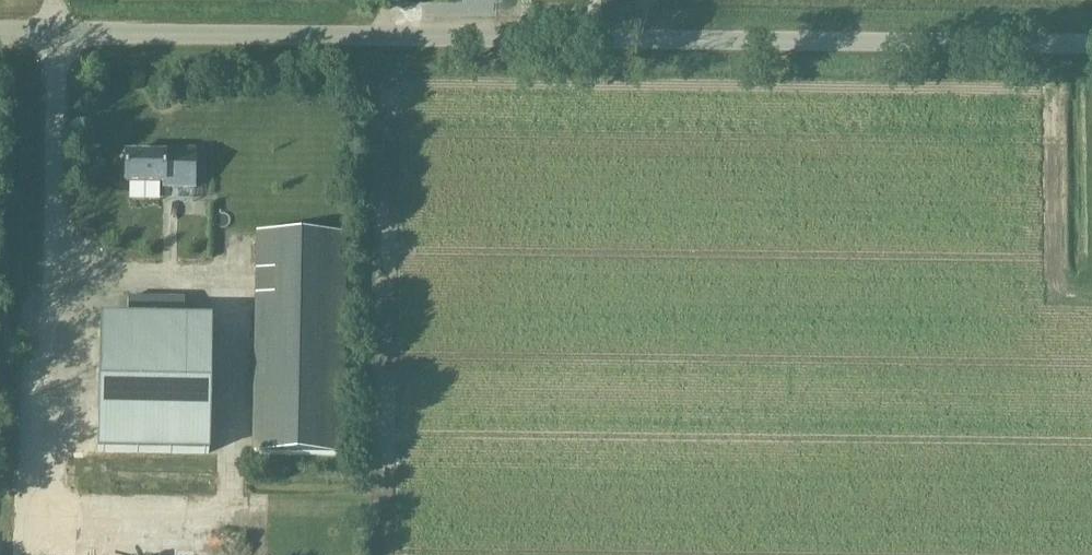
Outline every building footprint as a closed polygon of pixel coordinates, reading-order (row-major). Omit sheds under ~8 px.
[(194,188),(194,150),(163,151),(163,155),(125,156),(125,185),(164,184),(164,188),(194,188)] [(221,207),(234,213),(240,201),(228,195),(221,207)] [(344,234),(256,234),(254,455),(342,456),(344,234)] [(210,454),(211,322),(184,322),(185,300),(128,300),(128,322),(101,321),(100,453),(210,454)]
